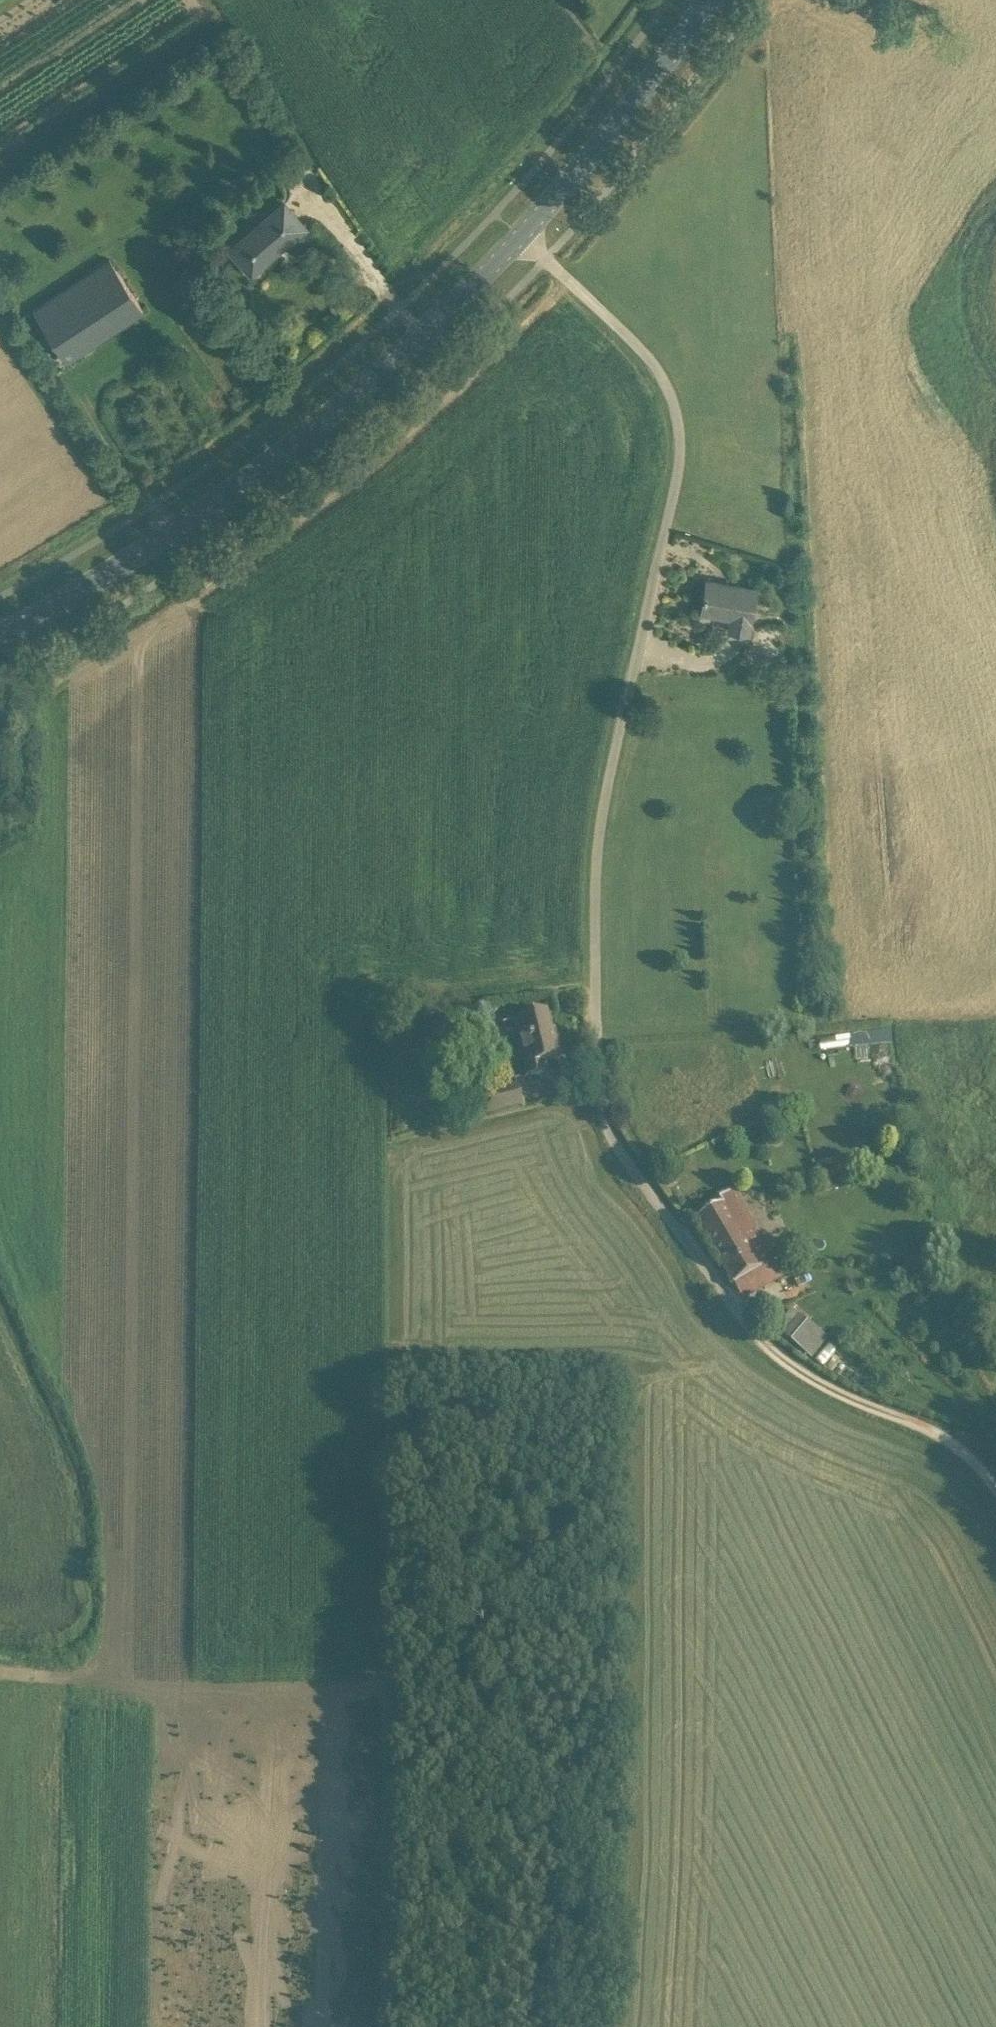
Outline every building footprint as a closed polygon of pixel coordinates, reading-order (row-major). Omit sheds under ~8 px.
[(231,248),(252,272),(306,224),(284,200),(231,248)] [(33,309),(66,359),(143,308),(110,258),(33,309)] [(732,615),(730,627),(749,630),(751,618),(752,618),(756,588),(707,580),(702,610),(732,615)] [(515,1019),(529,1075),(546,1071),(543,1061),(561,1057),(556,1038),(552,1037),(546,1011),(515,1019)] [(853,1043),(894,1042),(893,1029),(852,1031),(853,1043)] [(695,1218),(742,1299),(771,1283),(744,1236),(757,1228),(735,1190),(720,1199),(723,1203),(695,1218)] [(795,1340),(823,1364),(839,1346),(811,1321),(795,1340)]
